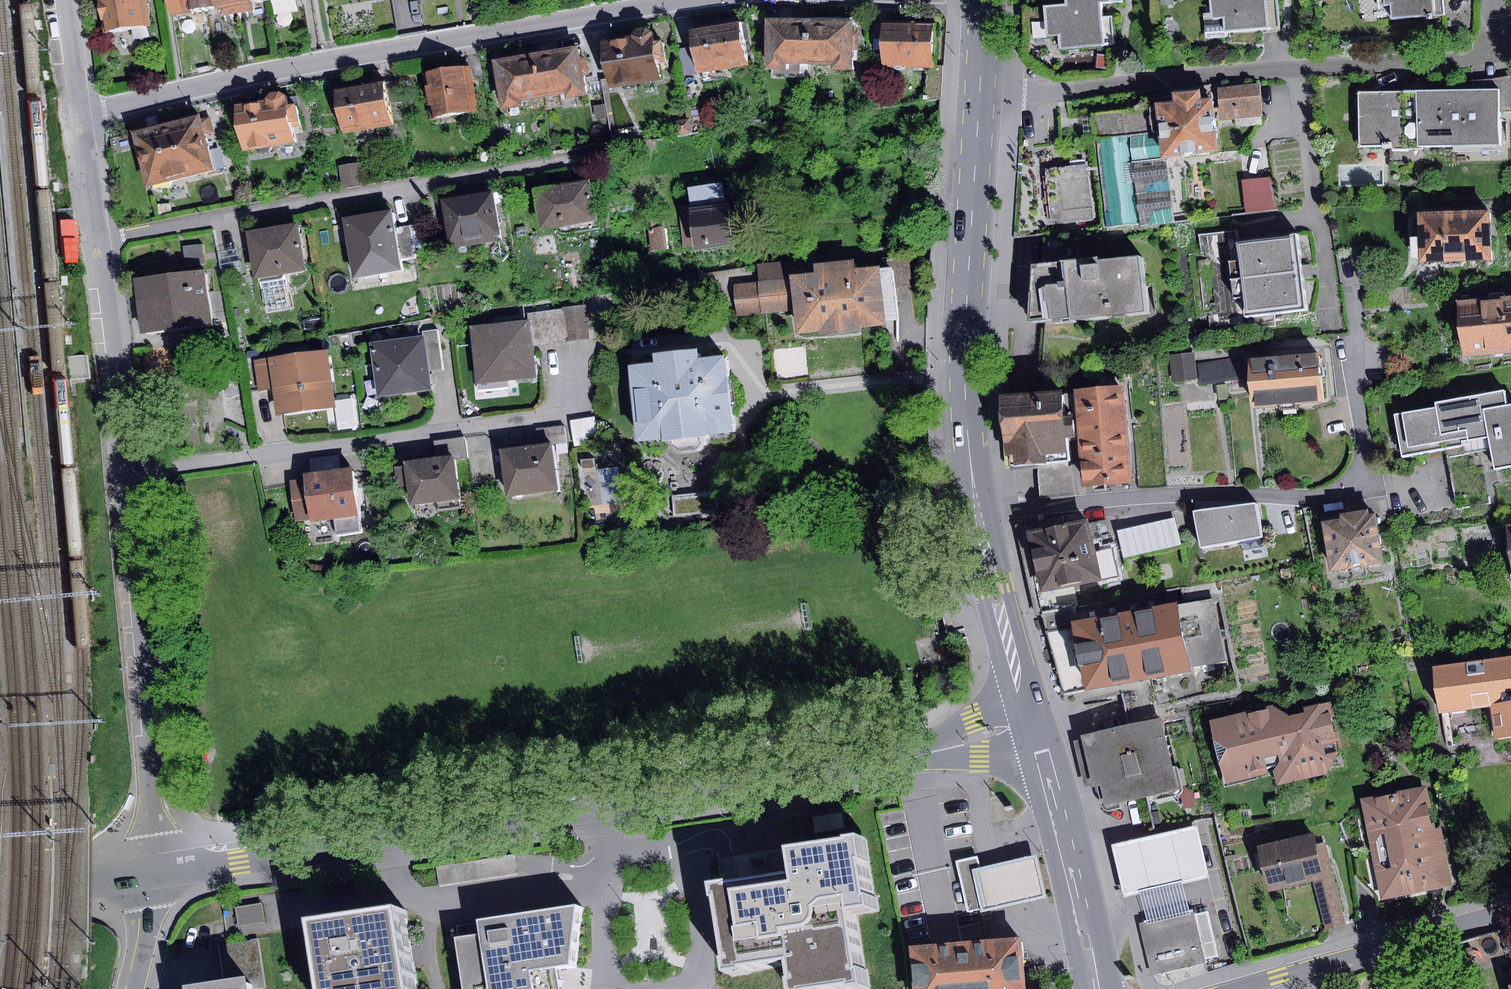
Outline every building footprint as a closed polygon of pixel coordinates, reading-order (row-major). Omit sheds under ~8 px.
[(104,32),(149,26),(145,0),(99,0),(104,32)] [(198,0),(168,0),(170,12),(199,8),(198,0)] [(236,0),(198,0),(199,8),(222,5),(224,17),(238,15),(236,0)] [(238,15),(256,12),(255,0),(257,0),(236,0),(238,15)] [(1264,0),(1210,0),(1212,18),(1223,17),(1224,31),(1279,27),(1277,0),(1273,0),(1264,1),(1264,0)] [(1384,4),(1389,4),(1391,19),(1445,15),(1443,0),(1384,0),(1384,4)] [(1099,16),(1097,2),(1066,5),(1045,7),(1048,35),(1059,34),(1060,48),(1114,43),(1111,15),(1099,16)] [(1223,17),(1212,18),(1203,18),(1205,38),(1225,37),(1224,31),(1223,17)] [(807,18),(764,18),(764,68),(785,68),(785,62),(806,63),(807,18)] [(852,19),(807,18),(806,63),(831,63),(831,69),(851,69),(852,19)] [(740,22),(694,30),(701,73),(748,65),(740,22)] [(932,24),(882,23),(882,66),(932,66),(932,24)] [(631,37),(601,41),(608,86),(658,79),(654,58),(664,56),(661,39),(653,41),(651,30),(644,27),(634,28),(630,34),(631,37)] [(577,45),(535,52),(543,95),(564,92),(565,98),(585,95),(577,45)] [(691,46),(678,48),(683,75),(696,73),(691,46)] [(535,52),(491,60),(499,109),(520,105),(519,99),(543,95),(535,52)] [(1108,56),(1096,54),(1095,68),(1107,69),(1108,56)] [(471,67),(425,73),(431,117),(477,111),(471,67)] [(1471,90),(1496,90),(1496,110),(1510,109),(1510,79),(1471,80),(1471,90)] [(385,82),(336,89),(343,132),(392,124),(385,82)] [(1261,85),(1221,89),(1224,121),(1265,117),(1261,85)] [(1471,90),(1416,91),(1418,144),(1497,144),(1496,110),(1496,90),(1471,90)] [(265,100),(236,105),(244,149),(292,140),(290,126),(300,124),(296,102),(286,104),(284,93),(278,91),(268,92),(264,97),(265,100)] [(1418,144),(1416,91),(1359,93),(1360,145),(1392,144),(1393,150),(1418,149),(1418,144)] [(1165,107),(1172,163),(1228,156),(1224,121),(1222,101),(1209,102),(1208,94),(1182,97),(1183,105),(1165,107)] [(604,105),(594,106),(596,119),(606,118),(604,105)] [(199,114),(131,131),(145,186),(152,185),(158,187),(166,186),(168,181),(213,169),(204,134),(213,131),(209,117),(200,119),(199,114)] [(689,118),(675,120),(677,135),(692,133),(689,118)] [(478,156),(479,162),(498,161),(498,154),(489,150),(486,151),(478,156)] [(360,162),(339,166),(343,185),(363,181),(360,162)] [(1090,166),(1049,170),(1054,226),(1096,222),(1090,166)] [(588,179),(532,189),(539,230),(595,220),(588,179)] [(687,187),(690,207),(725,202),(722,181),(687,187)] [(493,191),(441,198),(448,247),(493,240),(492,234),(499,233),(495,204),(493,193),(493,191)] [(506,191),(493,193),(495,204),(507,202),(506,191)] [(694,250),(732,244),(725,202),(690,207),(687,208),(694,250)] [(391,211),(343,219),(353,277),(400,269),(399,260),(394,228),(391,211)] [(1492,212),(1419,215),(1421,263),(1493,260),(1492,212)] [(651,229),(664,227),(663,217),(650,219),(651,229)] [(297,220),(243,229),(252,279),(258,278),(259,282),(281,278),(283,274),(306,270),(297,220)] [(424,223),(410,225),(415,254),(429,251),(424,223)] [(410,225),(394,228),(399,260),(415,257),(415,254),(410,225)] [(651,229),(649,229),(651,252),(667,250),(664,227),(651,229)] [(1300,236),(1236,243),(1235,229),(1198,233),(1210,334),(1275,326),(1274,315),(1309,311),(1300,236)] [(202,245),(184,247),(186,265),(204,263),(202,245)] [(908,254),(883,256),(886,289),(911,286),(908,254)] [(1142,256),(1035,267),(1031,325),(1147,313),(1142,256)] [(787,259),(755,262),(757,281),(760,315),(793,312),(795,334),(818,332),(819,334),(860,330),(860,324),(883,322),(878,265),(855,267),(854,259),(812,263),(812,270),(788,273),(787,259)] [(205,271),(132,280),(139,334),(212,325),(205,271)] [(281,278),(259,282),(264,312),(287,308),(281,278)] [(760,315),(757,281),(734,283),(738,317),(760,315)] [(1464,306),(1467,357),(1510,354),(1510,303),(1464,306)] [(585,305),(562,307),(562,309),(565,342),(589,340),(585,305)] [(565,342),(562,309),(528,312),(529,319),(531,345),(565,342)] [(529,319),(469,326),(475,382),(477,382),(508,379),(535,376),(531,345),(529,319)] [(420,331),(420,336),(425,371),(442,369),(437,329),(420,331)] [(420,336),(369,343),(376,397),(428,390),(425,371),(420,336)] [(652,363),(628,365),(635,441),(670,438),(671,445),(678,450),(695,448),(700,442),(699,434),(731,431),(724,354),(697,357),(696,348),(651,353),(652,363)] [(325,350),(268,358),(272,389),(276,414),(333,406),(325,350)] [(1194,352),(1170,355),(1173,382),(1197,379),(1194,352)] [(1318,353),(1248,359),(1252,408),(1322,402),(1318,353)] [(88,356),(69,356),(69,379),(89,378),(88,356)] [(1243,357),(1198,363),(1202,385),(1247,378),(1243,357)] [(272,389),(268,358),(254,360),(258,391),(272,389)] [(508,379),(477,382),(478,389),(508,387),(508,379)] [(1122,384),(1073,388),(1082,487),(1130,483),(1122,384)] [(1396,415),(1403,455),(1465,444),(1467,453),(1493,448),(1497,469),(1510,466),(1510,405),(1508,406),(1505,389),(1437,403),(1437,407),(1396,415)] [(1064,392),(1003,398),(1010,465),(1071,459),(1064,392)] [(563,424),(535,428),(537,443),(565,439),(563,424)] [(434,441),(436,457),(453,455),(466,453),(464,437),(434,441)] [(550,442),(498,450),(505,496),(557,488),(550,442)] [(338,455),(309,459),(311,472),(339,468),(338,455)] [(402,465),(393,466),(396,486),(406,485),(408,504),(437,501),(438,508),(459,506),(453,455),(436,457),(402,461),(402,465)] [(593,459),(581,460),(581,468),(594,467),(593,459)] [(351,470),(301,477),(302,479),(290,480),(296,520),(309,518),(310,522),(334,518),(336,533),(360,530),(351,470)] [(716,491),(673,496),(675,515),(719,510),(716,491)] [(1258,502),(1198,513),(1204,549),(1264,538),(1258,502)] [(1127,555),(1184,541),(1177,513),(1120,527),(1127,555)] [(1349,522),(1330,525),(1338,575),(1392,567),(1383,516),(1377,517),(1376,513),(1348,517),(1349,522)] [(1088,517),(1025,531),(1039,594),(1120,576),(1113,545),(1095,549),(1088,517)] [(1213,597),(1048,631),(1062,696),(1227,662),(1213,597)] [(1432,665),(1439,713),(1491,706),(1495,739),(1510,737),(1510,655),(1432,665)] [(1273,705),(1209,719),(1224,784),(1274,773),(1277,785),(1328,773),(1342,750),(1331,701),(1302,708),(1303,712),(1288,715),(1273,705)] [(1162,717),(1080,735),(1092,787),(1100,785),(1104,804),(1178,788),(1162,717)] [(1427,785),(1360,799),(1381,899),(1453,885),(1441,827),(1435,828),(1427,785)] [(841,812),(813,817),(816,832),(844,827),(841,812)] [(1196,824),(1111,845),(1124,897),(1140,893),(1146,921),(1189,911),(1182,883),(1209,877),(1196,824)] [(1314,833),(1257,846),(1267,892),(1313,881),(1324,929),(1345,924),(1326,842),(1316,845),(1314,833)] [(718,883),(720,896),(725,895),(734,956),(729,957),(731,971),(748,969),(748,965),(795,958),(797,977),(795,977),(796,988),(812,988),(855,983),(856,986),(870,984),(868,966),(865,967),(857,907),(876,905),(874,894),(871,895),(866,858),(870,857),(866,834),(853,835),(853,838),(795,847),(799,872),(718,883)] [(1036,854),(979,868),(988,907),(988,910),(1046,897),(1036,854)] [(513,855),(437,867),(439,885),(516,873),(515,864),(513,855)] [(976,857),(956,861),(966,908),(969,911),(971,911),(988,907),(979,868),(976,857)] [(263,904),(236,908),(238,926),(265,923),(263,904)] [(462,938),(471,988),(564,988),(561,965),(575,963),(582,904),(529,912),(484,920),(486,934),(462,938)] [(1138,923),(1151,976),(1206,963),(1206,959),(1217,956),(1205,907),(1146,921),(1138,923)] [(318,920),(328,988),(416,988),(404,908),(318,920)] [(908,944),(910,988),(1027,988),(1024,937),(908,944)] [(1455,939),(1430,945),(1435,967),(1461,961),(1455,939)] [(218,946),(224,988),(252,984),(265,982),(258,940),(218,946)]
